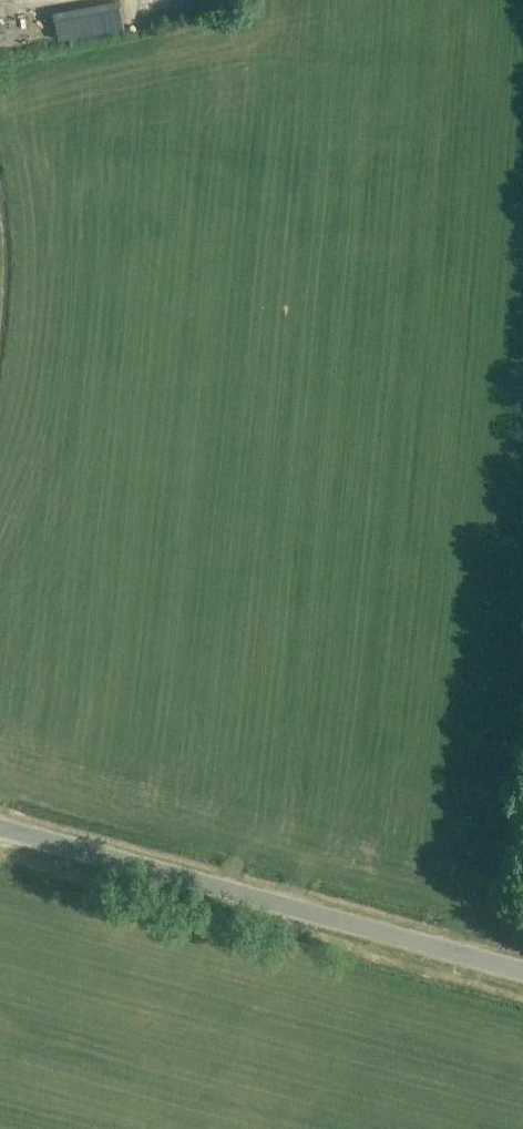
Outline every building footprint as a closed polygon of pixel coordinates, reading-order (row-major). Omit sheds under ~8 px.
[(86,26),(130,20),(127,0),(82,0),(86,26)]
